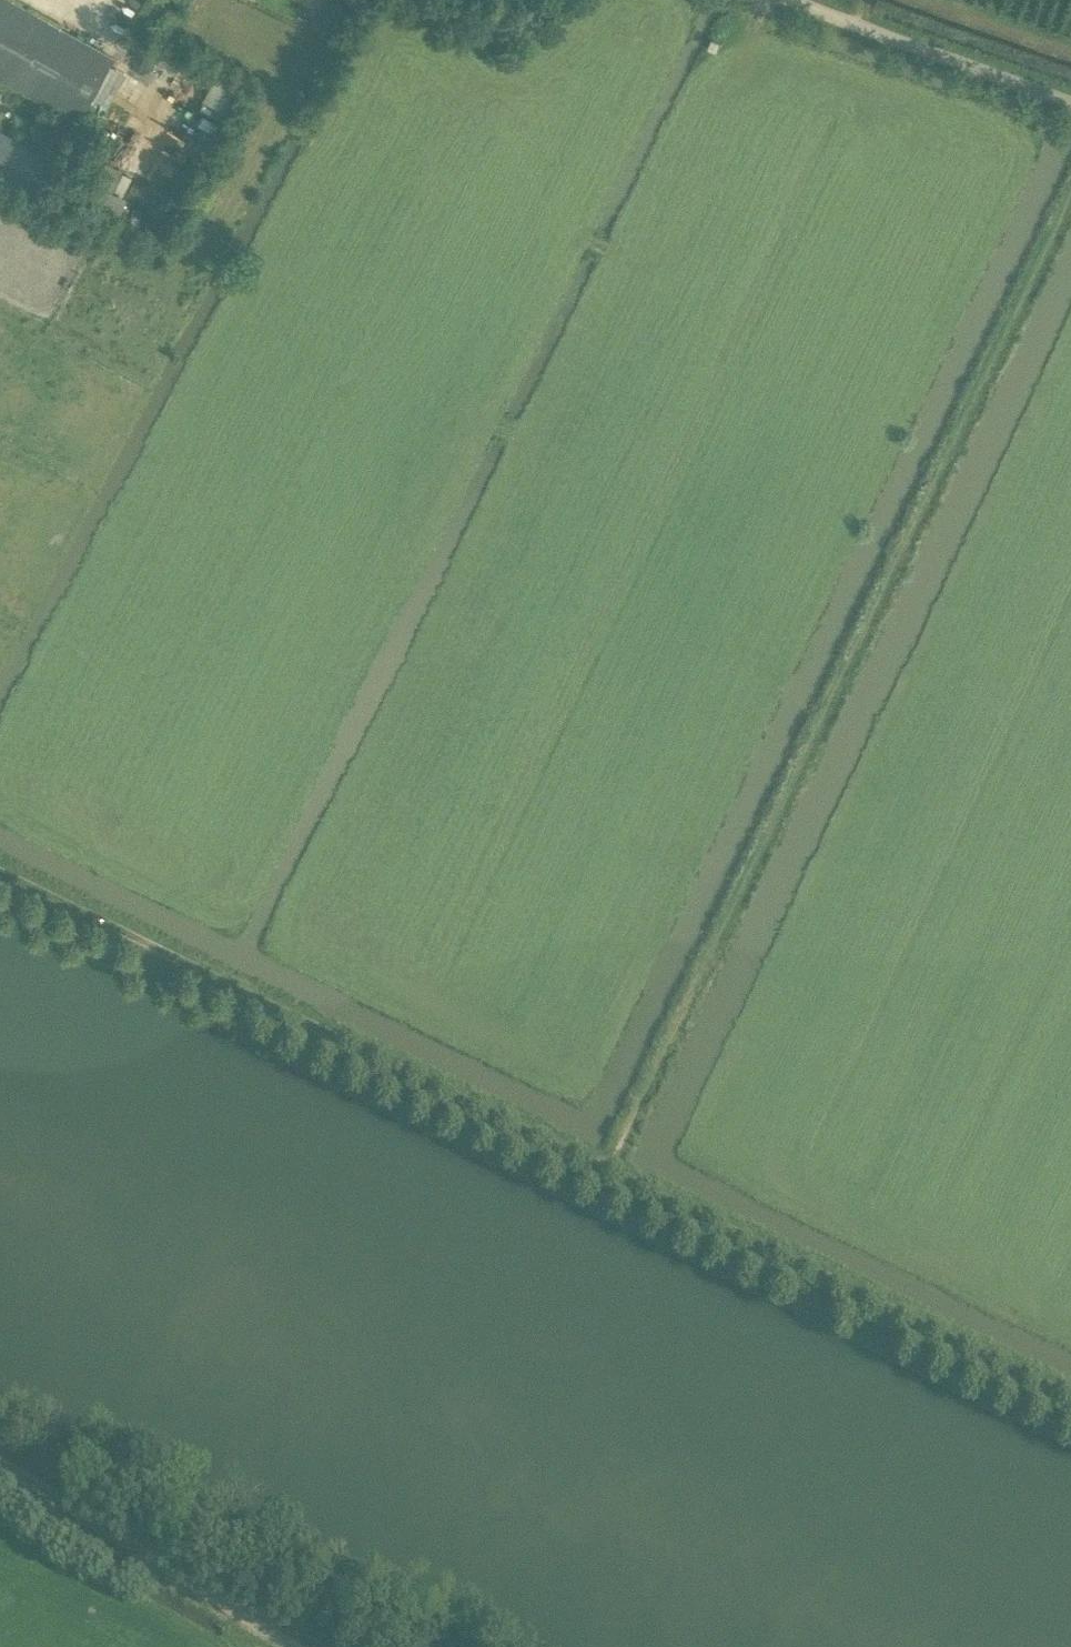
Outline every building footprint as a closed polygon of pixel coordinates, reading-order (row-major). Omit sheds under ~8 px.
[(113,57),(11,0),(0,0),(0,77),(78,121),(113,57)] [(220,113),(237,88),(217,76),(201,101),(220,113)] [(36,199),(57,162),(0,130),(0,179),(36,199)] [(102,171),(87,202),(104,211),(119,180),(102,171)]
